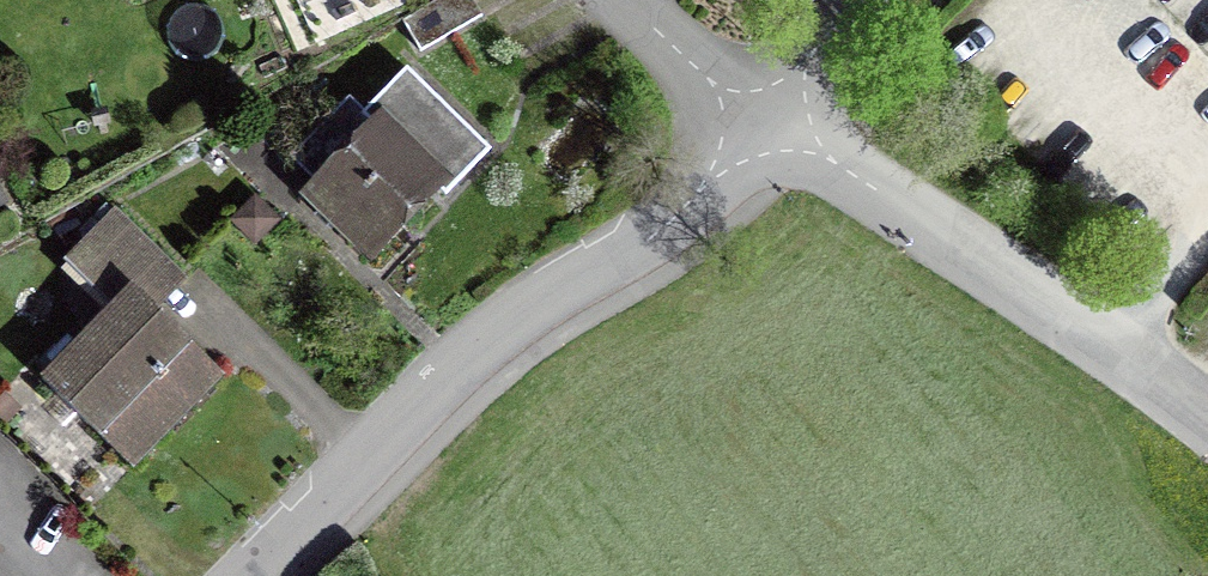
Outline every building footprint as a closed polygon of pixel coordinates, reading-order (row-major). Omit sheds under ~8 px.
[(473,0),(439,0),(403,19),(421,51),(483,17),(473,0)] [(347,147),(299,197),(372,267),(441,194),(447,200),(493,152),(406,69),(365,112),(349,98),(323,125),(347,147)] [(283,220),(255,194),(229,223),(256,249),(283,220)] [(189,281),(114,209),(112,212),(106,205),(82,230),(88,236),(63,262),(110,308),(40,380),(135,471),(226,377),(159,312),(189,281)] [(6,427),(22,409),(5,393),(0,399),(0,422),(6,427)]
